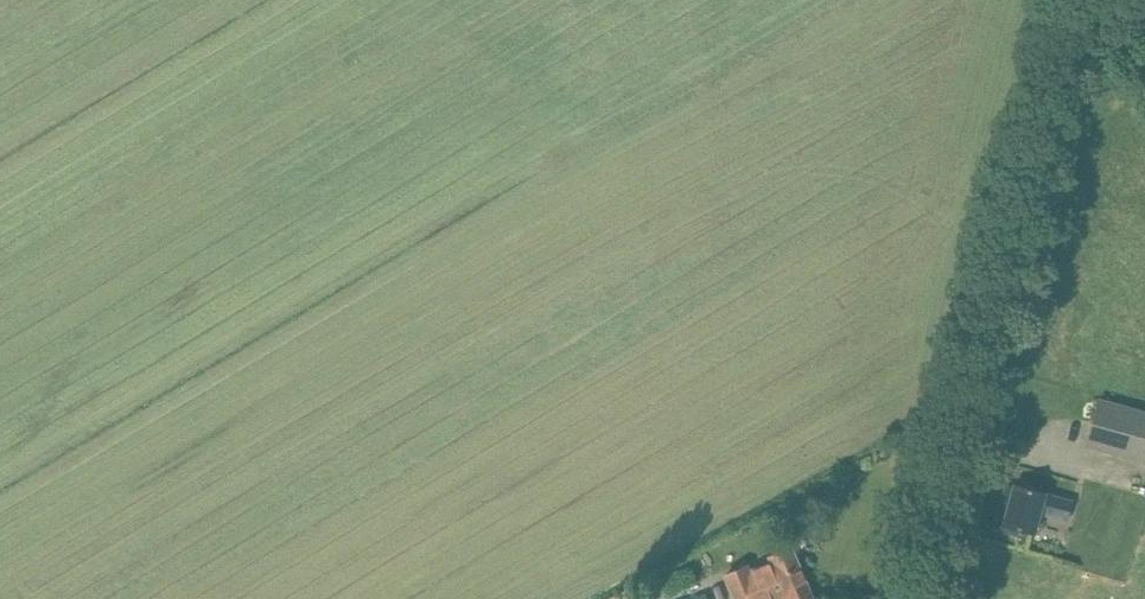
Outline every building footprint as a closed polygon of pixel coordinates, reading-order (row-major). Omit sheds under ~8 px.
[(1144,461),(1144,412),(1098,400),(1086,446),(1144,461)] [(1014,484),(1009,504),(1003,502),(996,528),(1016,534),(1018,528),(1035,533),(1040,514),(1066,522),(1072,501),(1014,484)] [(791,548),(768,558),(769,561),(750,569),(748,564),(723,574),(734,598),(813,598),(791,548)]
